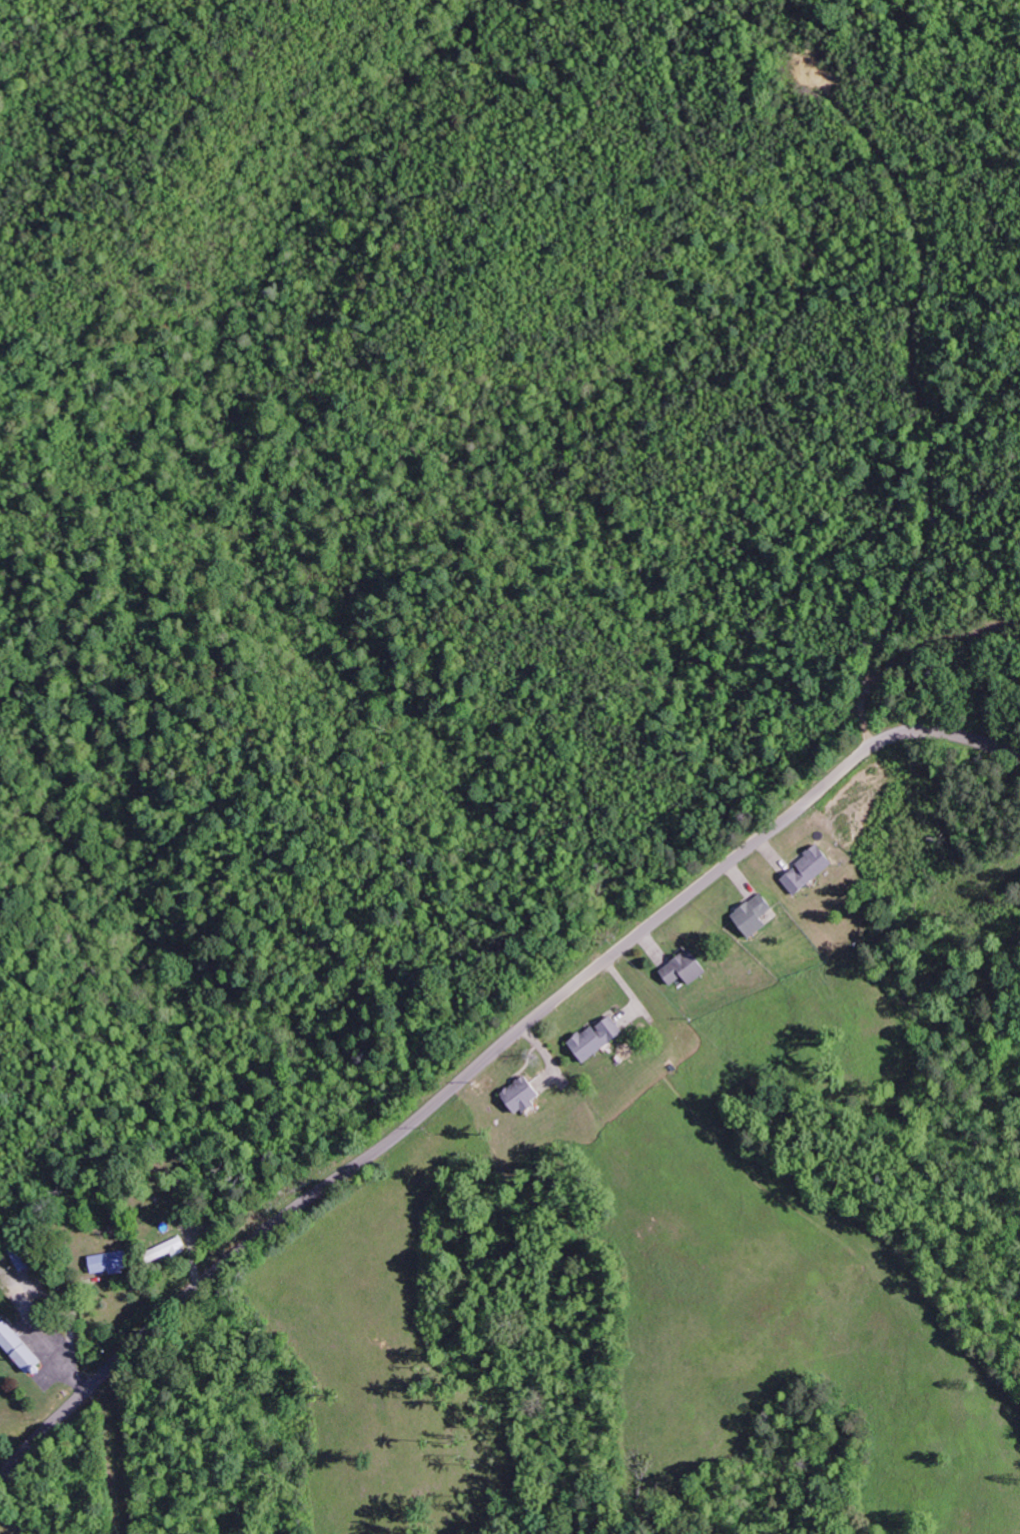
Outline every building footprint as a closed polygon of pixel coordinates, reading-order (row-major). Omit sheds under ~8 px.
[(775,923),(768,896),(737,904),(742,922),(738,923),(740,932),(775,923)] [(608,1014),(566,1045),(579,1063),(622,1033),(608,1014)] [(497,1091),(508,1114),(537,1100),(526,1077),(497,1091)] [(172,1254),(172,1256),(187,1251),(182,1237),(141,1252),(145,1263),(172,1254)] [(87,1256),(87,1273),(109,1272),(109,1255),(87,1256)] [(23,1368),(27,1364),(31,1368),(40,1359),(0,1320),(0,1346),(23,1368)]
